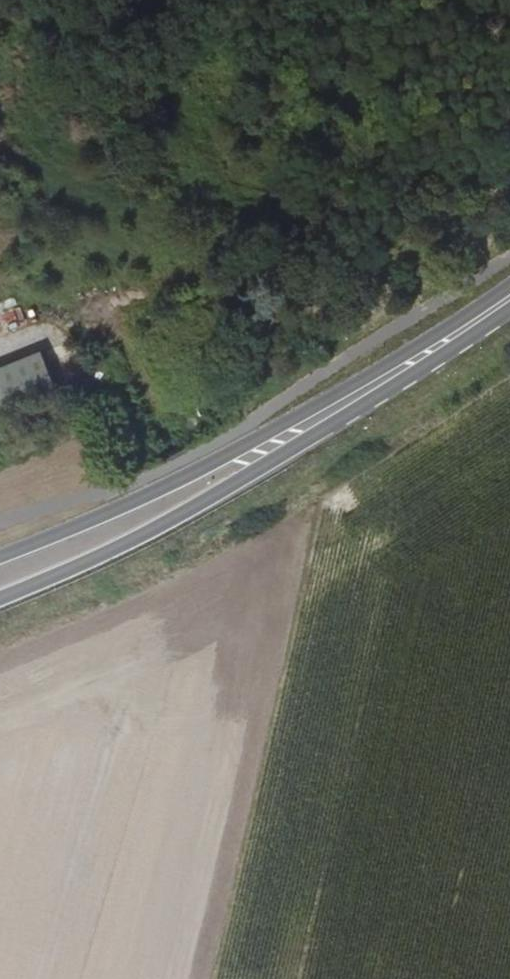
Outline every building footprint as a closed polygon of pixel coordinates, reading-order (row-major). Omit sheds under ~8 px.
[(73,396),(53,349),(0,371),(0,425),(73,396)]
